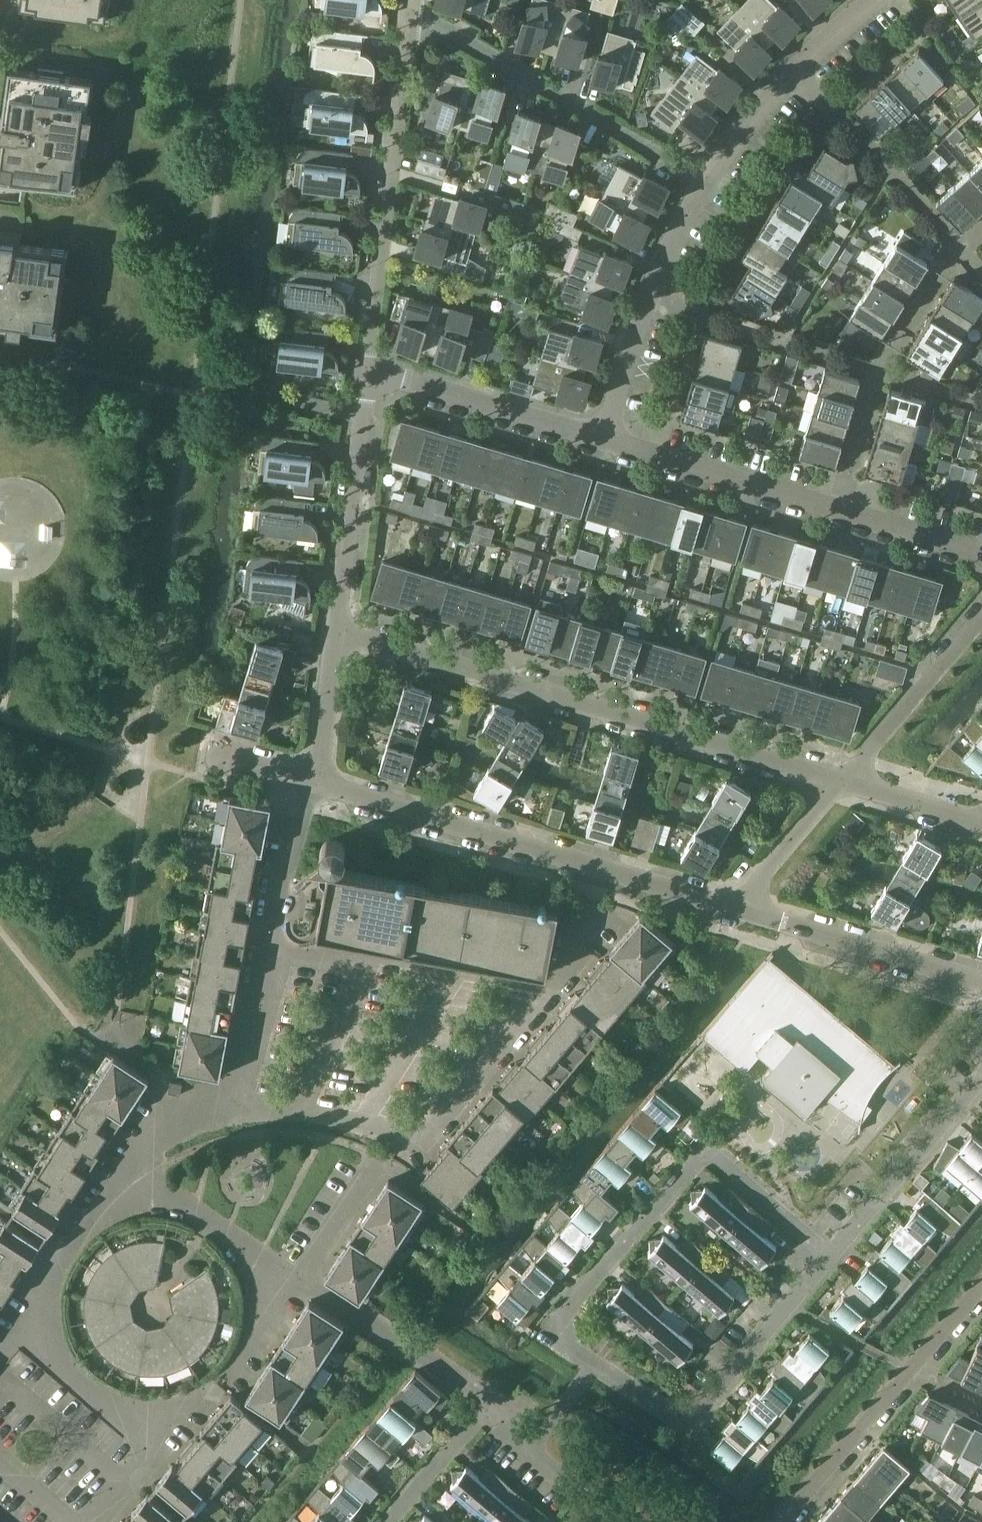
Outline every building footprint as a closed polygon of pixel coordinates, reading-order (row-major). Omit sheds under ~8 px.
[(19,9),(105,21),(107,5),(101,5),(102,0),(20,0),(19,9)] [(383,11),(383,9),(383,6),(382,4),(382,2),(380,0),(323,0),(322,6),(325,6),(325,7),(345,15),(347,9),(383,13),(383,11)] [(491,0),(437,0),(436,3),(461,11),(462,9),(487,16),(491,0)] [(550,51),(563,4),(551,0),(533,0),(527,19),(525,19),(517,45),(539,51),(540,48),(550,51)] [(607,0),(594,0),(591,8),(603,12),(607,0)] [(614,15),(619,0),(607,0),(603,12),(614,15)] [(739,9),(772,42),(778,35),(784,41),(800,25),(780,5),(778,7),(771,0),(748,0),(739,9)] [(814,11),(828,0),(805,0),(814,11)] [(976,4),(981,0),(950,0),(960,15),(976,4)] [(981,30),(981,0),(976,4),(960,15),(974,34),(981,29),(981,30)] [(697,34),(706,23),(683,3),(674,13),(696,33),(697,34)] [(591,12),(563,4),(550,51),(558,54),(557,57),(578,64),(586,38),(584,37),(591,12)] [(765,49),(772,42),(739,9),(718,31),(737,50),(735,51),(755,71),(771,54),(765,49)] [(673,13),(663,24),(695,35),(696,33),(674,13),(673,13)] [(376,73),(376,70),(376,68),(376,66),(375,64),(374,62),(373,60),(372,58),(370,56),(368,55),(366,54),(364,53),(361,53),(363,35),(326,30),(324,30),(322,30),(320,31),(318,32),(316,33),(315,35),(314,37),(313,38),(312,41),(312,43),(312,45),(318,45),(315,65),(318,66),(338,74),(340,69),(376,73)] [(608,33),(602,56),(600,55),(592,81),(613,87),(614,84),(634,90),(643,58),(634,55),(638,41),(608,33)] [(918,50),(901,66),(926,93),(942,79),(944,81),(953,73),(933,46),(923,55),(918,50)] [(698,54),(680,77),(717,106),(722,98),(729,103),(742,86),(720,68),(719,70),(698,54)] [(901,66),(885,80),(910,108),(926,93),(901,66)] [(82,151),(73,150),(75,136),(89,138),(92,116),(87,115),(89,103),(75,101),(78,78),(63,76),(64,72),(38,68),(37,72),(9,68),(2,116),(0,116),(0,179),(63,187),(66,164),(80,166),(82,151)] [(451,125),(460,128),(474,79),(446,70),(439,96),(437,95),(429,121),(450,127),(451,125)] [(711,114),(717,106),(680,77),(653,112),(674,128),(681,119),(703,136),(717,119),(711,114)] [(496,112),(498,113),(506,87),(484,81),(474,79),(460,128),(489,137),(496,112)] [(894,123),(910,108),(885,80),(869,95),(894,123)] [(359,113),(357,113),(354,112),(356,94),(319,90),(317,90),(315,90),(314,90),(312,91),(311,92),(309,93),(308,94),(307,96),(306,97),(305,99),(305,100),(304,104),(310,105),(308,125),(311,125),(311,126),(330,133),(333,128),(369,132),(369,130),(369,127),(368,125),(368,124),(367,122),(366,120),(365,118),(364,117),(362,115),(360,114),(359,113)] [(878,137),(894,123),(869,95),(853,109),(878,137)] [(976,104),(967,95),(955,105),(963,115),(976,104)] [(821,119),(813,109),(804,118),(812,127),(821,119)] [(506,163),(535,171),(549,123),(540,121),(541,118),(519,111),(512,137),(514,137),(506,163)] [(932,131),(938,137),(950,127),(944,120),(932,131)] [(549,123),(535,171),(564,180),(571,155),(573,156),(581,130),(559,124),(558,126),(549,123)] [(947,137),(954,145),(965,135),(958,127),(947,137)] [(616,141),(600,132),(594,143),(610,152),(616,141)] [(924,135),(914,144),(923,154),(924,154),(922,151),(931,144),(924,135)] [(907,169),(914,163),(923,154),(914,144),(897,158),(907,169)] [(825,147),(813,165),(845,185),(849,179),(858,177),(854,159),(846,161),(825,147)] [(926,156),(931,162),(940,154),(935,148),(926,156)] [(361,192),(361,189),(361,186),(361,184),(360,182),(359,180),(357,178),(356,176),(354,174),(352,173),(350,172),(346,172),(349,154),(312,149),(310,149),(308,149),(306,150),(304,151),(302,152),(301,154),(299,155),(298,157),(298,159),(297,161),(297,164),(303,164),(301,184),(303,185),(323,193),(325,187),(361,192)] [(579,149),(571,168),(578,171),(586,153),(579,149)] [(929,161),(923,154),(914,163),(919,169),(929,161)] [(415,171),(445,180),(448,168),(419,159),(415,171)] [(486,192),(495,162),(482,159),(474,188),(486,192)] [(968,172),(981,187),(981,160),(968,172)] [(505,166),(495,162),(486,192),(496,195),(497,195),(505,166)] [(620,165),(607,191),(648,212),(652,204),(659,208),(670,188),(645,175),(644,177),(620,165)] [(845,185),(813,165),(806,177),(796,171),(792,178),(823,198),(823,199),(833,205),(845,185)] [(981,210),(981,187),(968,172),(952,187),(978,214),(981,210)] [(792,178),(780,196),(811,217),(823,199),(823,198),(792,178)] [(860,195),(868,201),(874,192),(865,187),(860,195)] [(978,214),(952,187),(936,201),(961,229),(978,214)] [(479,227),(481,227),(487,205),(492,206),(496,195),(474,188),(470,203),(461,198),(461,200),(435,193),(427,221),(476,236),(479,227)] [(648,212),(607,191),(593,217),(616,230),(615,232),(640,245),(650,225),(643,221),(648,212)] [(525,204),(497,195),(496,195),(492,206),(522,215),(525,204)] [(863,210),(868,201),(859,195),(853,203),(863,210)] [(768,215),(800,235),(811,217),(780,196),(768,215)] [(545,213),(556,217),(561,207),(550,202),(545,213)] [(561,207),(556,217),(574,225),(579,214),(561,207)] [(354,251),(354,249),(354,247),(354,244),(353,242),(352,240),(351,238),(350,237),(348,235),(346,234),(344,233),(342,232),(339,231),(341,213),(305,209),(303,209),(300,209),(298,210),(297,210),(295,212),(293,213),(292,215),(291,217),(290,219),(290,221),(290,223),(296,224),(293,244),(296,244),(296,245),(315,253),(318,247),(354,251)] [(757,233),(788,253),(800,235),(768,215),(757,233)] [(574,225),(556,217),(551,229),(579,241),(584,230),(574,225)] [(486,268),(469,258),(476,236),(427,221),(424,230),(423,230),(416,251),(443,259),(440,269),(482,281),(486,268)] [(840,223),(835,231),(845,237),(850,229),(840,223)] [(897,243),(885,262),(917,282),(929,264),(916,256),(924,243),(904,231),(897,243)] [(34,330),(46,332),(48,318),(59,319),(61,305),(66,305),(69,279),(65,279),(69,250),(21,243),(22,233),(20,233),(20,237),(0,235),(0,316),(9,318),(7,332),(21,334),(22,329),(34,330)] [(777,271),(778,270),(788,253),(757,233),(746,251),(777,271)] [(826,252),(833,256),(840,244),(833,240),(826,252)] [(581,246),(570,273),(613,290),(617,281),(624,284),(632,263),(606,253),(605,255),(581,246)] [(846,248),(840,259),(847,263),(854,252),(846,248)] [(744,276),(776,296),(788,276),(778,270),(777,271),(746,251),(741,258),(751,265),(744,276)] [(827,267),(833,256),(826,252),(819,262),(827,267)] [(840,259),(833,269),(842,275),(848,264),(847,263),(840,259)] [(885,262),(873,280),(905,300),(917,282),(885,262)] [(337,292),(335,291),(332,291),(334,273),(297,268),(295,268),(293,269),(291,269),(289,270),(287,272),(286,273),(285,275),(284,277),(283,279),(282,283),(288,283),(286,303),(289,304),(308,312),(310,307),(347,311),(347,308),(347,306),(346,304),(346,302),(345,300),(344,298),(342,296),(341,295),(339,293),(337,292)] [(610,299),(613,290),(570,273),(559,301),(584,310),(583,313),(609,323),(617,302),(610,299)] [(776,296),(744,276),(732,295),(753,308),(755,316),(774,312),(771,303),(776,296)] [(829,292),(835,282),(828,277),(821,287),(829,292)] [(976,293),(954,279),(942,298),(974,318),(981,305),(981,297),(976,293)] [(905,300),(873,280),(861,298),(894,319),(905,300)] [(974,292),(976,293),(981,297),(981,284),(980,282),(974,292)] [(809,295),(811,292),(802,286),(797,295),(806,300),(809,295)] [(400,292),(393,316),(404,319),(400,333),(398,340),(396,346),(398,346),(401,347),(418,352),(419,349),(428,352),(441,307),(415,299),(415,297),(400,292)] [(517,292),(514,300),(524,304),(527,296),(517,292)] [(882,338),(894,319),(861,298),(850,317),(840,333),(854,342),(856,337),(871,346),(878,335),(882,338)] [(942,298),(930,317),(962,337),(974,318),(942,298)] [(537,321),(541,310),(524,304),(514,300),(512,300),(508,311),(537,321)] [(789,304),(779,319),(780,322),(789,327),(799,310),(792,306),(789,304)] [(441,307),(428,352),(437,355),(436,357),(453,362),(456,364),(458,364),(459,359),(461,352),(463,347),(473,351),(471,355),(484,361),(486,356),(492,343),(497,331),(484,326),(482,330),(468,326),(471,314),(470,313),(470,315),(441,307)] [(962,337),(930,317),(919,335),(951,355),(962,337)] [(330,352),(327,351),(325,350),(327,332),(290,328),(288,328),(286,328),(284,329),(282,330),(280,331),(278,332),(277,334),(276,336),(276,338),(275,340),(275,342),(281,343),(279,363),(281,363),(281,364),(301,372),(303,366),(339,370),(339,368),(340,366),(339,364),(339,361),(338,359),(337,357),(335,356),(333,354),(332,353),(330,352)] [(550,328),(542,357),(586,371),(589,361),(597,363),(603,342),(576,334),(575,336),(550,328)] [(743,345),(706,334),(700,356),(736,366),(743,345)] [(936,372),(939,374),(951,355),(919,335),(907,354),(926,366),(936,372)] [(492,343),(486,356),(500,363),(506,349),(492,343)] [(799,359),(787,355),(784,369),(795,372),(799,359)] [(694,376),(730,387),(736,366),(700,356),(694,376)] [(584,379),(586,371),(542,357),(534,384),(512,378),(509,389),(532,396),(535,386),(559,393),(558,395),(585,403),(591,382),(584,379)] [(926,366),(920,375),(932,379),(936,372),(926,366)] [(825,370),(818,391),(854,402),(861,380),(825,370)] [(739,389),(730,387),(694,376),(687,397),(724,408),(733,410),(739,389)] [(772,379),(762,376),(759,386),(769,389),(772,379)] [(779,385),(775,400),(784,403),(789,388),(779,385)] [(890,389),(883,411),(919,421),(926,400),(890,389)] [(848,422),(854,402),(818,391),(812,411),(848,422)] [(724,408),(687,397),(681,419),(717,429),(724,408)] [(767,410),(758,407),(756,416),(764,419),(767,410)] [(952,414),(960,417),(962,409),(954,407),(952,414)] [(769,410),(766,419),(773,421),(776,412),(769,410)] [(842,443),(848,422),(812,411),(806,432),(842,443)] [(919,421),(883,411),(877,431),(913,442),(919,421)] [(765,420),(751,416),(745,437),(759,441),(765,420)] [(414,463),(425,427),(403,420),(392,457),(414,463)] [(765,422),(761,436),(770,439),(774,424),(765,422)] [(414,463),(434,469),(445,433),(425,427),(414,463)] [(907,463),(913,442),(877,431),(871,452),(907,463)] [(835,465),(842,443),(806,432),(799,454),(835,465)] [(466,439),(445,433),(434,469),(455,476),(466,439)] [(288,481),(288,480),(294,483),(295,494),(313,496),(316,478),(326,479),(326,477),(326,475),(326,473),(325,470),(324,468),(323,466),(322,465),(320,463),(318,462),(316,461),(314,460),(311,459),(313,441),(276,437),(274,437),(272,437),(270,438),(268,439),(267,440),(265,442),(264,443),(263,445),(262,447),(262,449),(262,451),(268,452),(265,472),(268,472),(268,473),(288,481)] [(952,453),(955,441),(942,437),(938,449),(952,453)] [(455,476),(476,482),(487,445),(466,439),(455,476)] [(507,452),(487,445),(476,482),(497,488),(507,452)] [(969,459),(972,449),(961,446),(958,455),(969,459)] [(497,488),(517,494),(528,458),(507,452),(497,488)] [(865,473),(901,484),(907,463),(871,452),(865,473)] [(549,464),(528,458),(517,494),(538,500),(549,464)] [(952,462),(949,475),(962,479),(966,467),(952,462)] [(538,500),(559,506),(569,470),(549,464),(538,500)] [(248,474),(251,480),(254,482),(257,474),(250,470),(248,474)] [(591,476),(569,470),(559,506),(581,513),(591,476)] [(956,501),(962,479),(949,475),(942,496),(956,501)] [(588,515),(610,521),(620,485),(599,479),(588,515)] [(610,521),(630,528),(641,491),(620,485),(610,521)] [(662,498),(641,491),(630,528),(651,534),(662,498)] [(261,532),(280,540),(283,535),(295,536),(290,548),(314,557),(316,539),(319,539),(319,536),(319,534),(319,532),(318,530),(317,528),(316,526),(315,524),(313,523),(311,521),(309,520),(307,519),(304,519),(306,501),(269,496),(267,496),(265,497),(263,497),(261,498),(259,499),(258,501),(257,503),(256,505),(255,507),(255,509),(254,511),(260,511),(258,531),(261,532)] [(391,506),(400,509),(402,501),(393,498),(391,506)] [(651,534),(672,540),(682,504),(662,498),(651,534)] [(413,504),(402,501),(400,509),(410,513),(413,504)] [(703,510),(682,504),(672,540),(692,546),(703,510)] [(434,510),(431,519),(441,522),(444,513),(434,510)] [(692,546),(713,553),(724,516),(703,510),(692,546)] [(399,516),(389,513),(386,521),(397,524),(399,516)] [(444,513),(441,522),(452,525),(455,517),(444,513)] [(746,523),(724,516),(713,553),(735,559),(746,523)] [(473,531),(483,534),(485,526),(475,523),(473,531)] [(427,533),(437,536),(440,528),(430,525),(427,533)] [(764,568),(775,531),(753,525),(742,561),(764,568)] [(483,534),(493,537),(496,529),(485,526),(483,534)] [(448,539),(450,531),(440,528),(437,536),(448,539)] [(483,534),(473,531),(471,540),(480,543),(483,534)] [(775,531),(764,568),(785,574),(796,538),(775,531)] [(491,546),(493,537),(483,534),(480,543),(491,546)] [(514,544),(524,547),(527,538),(517,535),(514,544)] [(537,541),(527,538),(524,547),(534,550),(537,541)] [(805,580),(816,544),(796,538),(785,574),(805,580)] [(805,580),(826,586),(837,550),(816,544),(805,580)] [(600,553),(579,547),(574,561),(595,567),(600,553)] [(570,551),(559,548),(557,557),(567,560),(570,551)] [(510,558),(520,561),(522,552),(513,549),(510,558)] [(826,586),(847,592),(858,556),(837,550),(826,586)] [(533,556),(522,552),(520,561),(530,564),(533,556)] [(248,566),(247,568),(247,570),(253,571),(251,591),(254,591),(254,592),(273,599),(276,594),(286,595),(282,606),(305,616),(307,598),(311,599),(312,596),(312,594),(311,592),(311,590),(310,588),(309,586),(308,585),(307,583),(305,582),(303,581),(302,580),(300,579),(297,578),(299,560),(262,556),(260,556),(258,556),(256,556),(255,557),(253,558),(252,559),(251,560),(250,562),(249,563),(248,565),(248,566)] [(847,592),(868,598),(878,562),(858,556),(847,592)] [(405,568),(384,561),(373,595),(395,601),(405,568)] [(527,574),(530,564),(520,561),(517,571),(527,574)] [(868,598),(888,605),(899,568),(878,562),(868,598)] [(617,575),(619,566),(609,563),(607,571),(617,575)] [(561,573),(571,576),(573,567),(564,564),(561,573)] [(627,578),(629,569),(619,566),(617,575),(627,578)] [(584,571),(573,567),(571,576),(581,579),(584,571)] [(426,574),(405,568),(395,601),(416,608),(426,574)] [(909,611),(920,575),(899,568),(888,605),(909,611)] [(663,570),(661,578),(671,581),(673,573),(663,570)] [(446,580),(426,574),(416,608),(436,614),(446,580)] [(648,584),(658,587),(661,578),(651,575),(648,584)] [(930,617),(931,616),(941,581),(920,575),(909,611),(930,617)] [(603,586),(612,589),(615,580),(605,577),(603,586)] [(671,581),(661,578),(658,587),(668,590),(671,581)] [(446,580),(436,614),(457,620),(467,586),(446,580)] [(615,580),(612,589),(623,592),(625,583),(615,580)] [(646,592),(656,595),(658,587),(648,584),(646,592)] [(488,593),(467,586),(457,620),(478,626),(488,593)] [(666,598),(668,590),(658,587),(656,595),(666,598)] [(690,596),(699,599),(702,591),(692,588),(690,596)] [(712,594),(702,591),(699,599),(710,602),(712,594)] [(509,599),(488,593),(478,626),(498,633),(509,599)] [(531,605),(509,599),(498,633),(520,639),(531,605)] [(541,599),(528,641),(549,648),(559,616),(560,614),(562,605),(541,599)] [(688,602),(685,610),(695,613),(697,605),(688,602)] [(750,614),(753,606),(743,603),(741,611),(750,614)] [(708,608),(697,605),(695,613),(705,616),(708,608)] [(750,614),(758,616),(760,617),(760,616),(762,609),(753,606),(750,614)] [(567,616),(560,614),(559,616),(549,648),(570,654),(580,620),(567,616)] [(782,623),(791,626),(794,618),(784,615),(782,623)] [(746,628),(748,620),(739,617),(736,625),(746,628)] [(804,621),(794,618),(791,626),(802,629),(804,621)] [(570,654),(591,660),(601,626),(580,620),(570,654)] [(756,631),(758,623),(748,620),(746,628),(756,631)] [(263,631),(288,639),(292,628),(266,621),(263,631)] [(622,632),(601,626),(591,660),(611,666),(622,632)] [(823,636),(833,639),(835,630),(826,627),(823,636)] [(777,638),(787,641),(789,632),(780,629),(777,638)] [(833,639),(843,642),(845,633),(835,630),(833,639)] [(611,666),(632,672),(642,639),(622,632),(611,666)] [(789,632),(787,641),(797,644),(800,635),(789,632)] [(833,639),(823,636),(821,644),(830,647),(833,639)] [(297,651),(257,639),(245,682),(272,689),(280,661),(293,665),(297,651)] [(663,645),(642,639),(632,672),(653,679),(663,645)] [(840,650),(843,642),(833,639),(830,647),(840,650)] [(864,648),(874,651),(877,643),(867,640),(864,648)] [(877,643),(874,651),(884,654),(887,646),(877,643)] [(663,645),(653,679),(674,685),(684,651),(663,645)] [(907,652),(898,649),(895,657),(905,660),(907,652)] [(713,659),(703,693),(724,700),(735,666),(733,665),(736,655),(717,650),(714,660),(713,659)] [(706,658),(684,651),(674,685),(695,691),(706,658)] [(755,672),(745,706),(766,712),(776,678),(781,663),(760,657),(755,672)] [(907,667),(893,663),(880,659),(875,674),(902,682),(907,667)] [(755,672),(735,666),(724,700),(745,706),(755,672)] [(776,678),(766,712),(787,718),(797,685),(776,678)] [(292,692),(306,696),(308,685),(296,681),(292,692)] [(231,733),(233,725),(255,732),(259,733),(272,689),(245,682),(240,698),(226,694),(216,728),(231,733)] [(398,710),(393,726),(420,734),(432,691),(406,683),(398,710)] [(807,725),(817,691),(797,685),(787,718),(807,725)] [(838,697),(817,691),(807,725),(828,731),(838,697)] [(838,697),(828,731),(849,737),(859,703),(838,697)] [(520,715),(518,719),(512,716),(517,708),(497,703),(495,705),(496,706),(486,722),(508,736),(498,754),(522,768),(545,730),(520,715)] [(963,756),(949,744),(929,768),(937,775),(945,766),(975,775),(978,771),(981,774),(981,723),(974,716),(963,728),(974,743),(963,756)] [(393,726),(388,743),(380,769),(407,777),(420,734),(393,726)] [(613,745),(600,788),(627,796),(631,780),(639,753),(613,745)] [(653,753),(647,751),(644,762),(650,764),(653,753)] [(498,754),(489,769),(475,793),(499,807),(513,783),(522,768),(498,754)] [(378,777),(389,780),(390,775),(391,773),(380,769),(378,777)] [(729,830),(737,816),(751,792),(728,778),(705,815),(729,830)] [(678,779),(673,792),(688,797),(692,783),(678,779)] [(600,788),(595,805),(587,831),(614,839),(627,796),(600,788)] [(226,820),(267,828),(271,805),(230,797),(226,820)] [(853,810),(842,823),(855,834),(866,821),(853,810)] [(705,815),(696,831),(682,854),(706,869),(720,845),(729,830),(705,815)] [(634,843),(654,849),(662,822),(642,816),(634,843)] [(262,852),(267,828),(226,820),(222,842),(222,843),(258,849),(257,851),(262,852)] [(919,886),(941,848),(917,834),(895,872),(919,886)] [(538,907),(406,881),(407,878),(406,876),(404,874),(399,873),(396,875),(395,876),(395,879),(340,869),(341,863),(342,863),(345,859),(347,853),(346,847),(343,843),(340,840),(335,839),(329,839),(325,841),(322,844),(320,851),(321,858),(323,861),(309,874),(319,875),(328,876),(316,931),(546,975),(558,913),(559,910),(547,908),(547,907),(547,904),(544,903),(542,903),(541,903),(539,905),(538,907)] [(751,856),(759,847),(750,840),(749,839),(741,849),(751,856)] [(255,864),(257,851),(258,849),(222,843),(222,842),(217,841),(213,864),(258,873),(260,865),(255,864)] [(956,872),(964,874),(965,874),(968,864),(959,862),(956,872)] [(256,882),(258,873),(213,864),(208,886),(249,894),(249,893),(252,881),(256,882)] [(981,877),(972,870),(964,882),(974,888),(981,877)] [(956,871),(953,881),(962,883),(964,874),(956,872),(956,871)] [(895,872),(886,887),(871,911),(895,925),(900,918),(915,927),(917,928),(919,928),(920,928),(922,928),(924,927),(925,926),(927,925),(928,923),(928,922),(929,920),(929,918),(929,916),(928,915),(928,913),(926,912),(925,910),(910,901),(919,886),(895,872)] [(254,894),(249,893),(249,894),(208,886),(204,911),(209,912),(209,910),(250,918),(254,894)] [(209,912),(205,931),(205,933),(245,941),(250,918),(209,910),(209,912)] [(626,933),(658,960),(673,943),(641,915),(639,917),(641,919),(630,933),(627,931),(626,933)] [(205,933),(205,931),(200,931),(195,956),(200,956),(200,955),(241,963),(245,941),(205,933)] [(643,977),(658,960),(626,933),(624,934),(627,936),(615,950),(612,948),(610,951),(614,954),(615,953),(643,977)] [(606,964),(602,961),(596,967),(632,998),(647,980),(643,977),(615,953),(614,954),(606,964)] [(237,985),(241,963),(200,955),(200,956),(196,977),(196,978),(237,985)] [(896,1066),(768,956),(702,1035),(745,1072),(762,1052),(775,1063),(761,1079),(804,1115),(822,1095),(861,1123),(872,1106),(867,1102),(870,1095),(875,1087),(881,1080),(886,1075),(891,1070),(896,1066)] [(596,967),(591,974),(594,977),(585,988),(617,1015),(632,998),(596,967)] [(233,1008),(237,985),(196,978),(196,977),(191,976),(187,999),(233,1008)] [(617,1015),(585,988),(576,999),(572,996),(567,1002),(602,1033),(617,1015)] [(228,1030),(233,1008),(187,999),(182,1023),(187,1024),(188,1022),(228,1030)] [(567,1002),(561,1009),(564,1012),(555,1023),(578,1041),(588,1050),(602,1033),(567,1002)] [(188,1022),(187,1024),(183,1045),(224,1053),(228,1030),(188,1022)] [(578,1041),(555,1023),(546,1033),(543,1030),(537,1037),(573,1067),(588,1050),(578,1041)] [(537,1037),(531,1044),(534,1047),(526,1058),(558,1085),(573,1067),(537,1037)] [(179,1069),(219,1077),(224,1053),(183,1045),(179,1069)] [(114,1055),(101,1075),(136,1097),(149,1078),(114,1055)] [(558,1085),(526,1058),(516,1069),(513,1066),(507,1072),(543,1102),(558,1085)] [(507,1072),(501,1079),(505,1082),(497,1092),(496,1092),(524,1117),(523,1118),(525,1120),(527,1121),(543,1102),(507,1072)] [(124,1116),(136,1097),(101,1075),(89,1093),(89,1094),(124,1116)] [(182,1083),(171,1081),(168,1092),(180,1095),(182,1083)] [(478,1107),(509,1134),(523,1118),(524,1117),(496,1092),(497,1092),(493,1088),(491,1090),(495,1093),(487,1103),(483,1100),(478,1107)] [(656,1088),(631,1117),(650,1134),(651,1134),(662,1121),(668,1126),(673,1120),(681,1127),(689,1117),(656,1088)] [(111,1135),(124,1116),(89,1094),(89,1093),(85,1090),(72,1110),(111,1135)] [(463,1123),(463,1124),(493,1149),(495,1151),(509,1134),(478,1107),(472,1113),(475,1116),(467,1126),(463,1123)] [(106,1144),(111,1135),(72,1110),(60,1129),(95,1152),(102,1141),(106,1144)] [(665,1146),(651,1134),(650,1134),(631,1117),(606,1146),(626,1163),(626,1162),(637,1150),(643,1155),(648,1149),(656,1156),(665,1146)] [(493,1149),(463,1124),(462,1125),(465,1128),(457,1138),(453,1135),(448,1141),(480,1169),(481,1168),(495,1151),(493,1149)] [(99,1154),(95,1152),(60,1129),(46,1150),(50,1153),(51,1151),(86,1174),(99,1154)] [(947,1165),(965,1181),(981,1160),(981,1141),(972,1133),(958,1150),(949,1142),(949,1141),(948,1141),(934,1166),(941,1172),(947,1165)] [(448,1141),(442,1148),(446,1151),(437,1162),(469,1189),(484,1171),(482,1170),(481,1168),(480,1169),(448,1141)] [(640,1174),(626,1162),(626,1163),(606,1146),(582,1175),(601,1192),(602,1191),(612,1179),(619,1184),(624,1178),(632,1184),(640,1174)] [(74,1193),(86,1174),(51,1151),(50,1153),(39,1169),(39,1170),(74,1193)] [(976,1190),(981,1195),(981,1160),(965,1181),(976,1190)] [(469,1189),(437,1162),(428,1173),(424,1170),(417,1177),(422,1181),(421,1181),(453,1208),(469,1189)] [(68,1201),(74,1193),(39,1170),(39,1169),(35,1167),(21,1188),(25,1191),(26,1189),(57,1209),(58,1208),(65,1198),(68,1201)] [(922,1188),(923,1188),(930,1179),(921,1172),(913,1181),(922,1188)] [(583,1202),(572,1215),(571,1216),(590,1233),(591,1232),(607,1213),(611,1216),(619,1206),(602,1191),(601,1192),(582,1175),(572,1187),(583,1202)] [(376,1199),(411,1222),(424,1203),(389,1180),(376,1199)] [(690,1205),(725,1235),(750,1206),(732,1189),(722,1200),(706,1186),(703,1189),(691,1190),(692,1202),(690,1205)] [(62,1211),(58,1208),(57,1209),(26,1189),(25,1191),(13,1210),(48,1233),(62,1211)] [(923,1239),(924,1238),(935,1225),(952,1234),(963,1222),(925,1190),(917,1200),(920,1203),(905,1222),(904,1223),(923,1239)] [(376,1199),(364,1218),(398,1241),(399,1241),(411,1222),(376,1199)] [(595,1235),(591,1232),(590,1233),(571,1216),(572,1215),(558,1203),(547,1216),(559,1230),(547,1244),(546,1245),(566,1261),(567,1260),(582,1242),(586,1245),(595,1235)] [(750,1206),(725,1235),(761,1265),(763,1262),(775,1261),(774,1249),(777,1247),(760,1232),(769,1222),(750,1206)] [(403,1244),(399,1241),(398,1241),(364,1218),(351,1238),(386,1260),(385,1262),(389,1265),(403,1244)] [(23,1261),(28,1264),(42,1242),(6,1219),(0,1229),(0,1243),(25,1260),(23,1261)] [(899,1268),(899,1267),(911,1254),(927,1263),(938,1250),(924,1238),(923,1239),(904,1223),(905,1222),(901,1219),(892,1229),(896,1232),(880,1251),(879,1252),(899,1268)] [(876,1244),(882,1237),(875,1230),(868,1238),(876,1244)] [(534,1259),(523,1273),(522,1273),(542,1289),(558,1271),(562,1274),(570,1264),(567,1260),(566,1261),(546,1245),(547,1244),(533,1232),(522,1245),(534,1259)] [(684,1283),(709,1254),(690,1238),(681,1249),(664,1235),(662,1237),(650,1238),(651,1250),(648,1253),(684,1283)] [(351,1238),(339,1257),(373,1279),(385,1262),(386,1260),(351,1238)] [(122,1247),(114,1251),(139,1288),(156,1284),(165,1241),(156,1240),(147,1240),(138,1241),(130,1243),(122,1247)] [(23,1261),(25,1260),(0,1243),(0,1271),(16,1281),(20,1274),(17,1272),(23,1261)] [(868,1258),(871,1261),(856,1279),(855,1280),(874,1297),(875,1296),(886,1283),(903,1292),(913,1279),(899,1267),(899,1268),(879,1252),(880,1251),(876,1247),(868,1258)] [(129,1303),(139,1288),(114,1251),(107,1257),(100,1263),(95,1270),(91,1277),(87,1286),(85,1294),(129,1303)] [(709,1254),(684,1283),(719,1314),(722,1311),(734,1310),(733,1298),(735,1295),(719,1281),(728,1270),(709,1254)] [(360,1300),(373,1279),(339,1257),(325,1277),(360,1300)] [(580,1260),(574,1267),(580,1272),(586,1266),(580,1260)] [(546,1292),(542,1289),(522,1273),(523,1273),(509,1261),(498,1273),(510,1288),(497,1303),(526,1327),(540,1311),(534,1306),(546,1292)] [(175,1312),(218,1320),(219,1312),(219,1301),(218,1294),(216,1285),(212,1276),(207,1268),(171,1294),(175,1312)] [(16,1281),(0,1271),(0,1298),(3,1300),(16,1281)] [(889,1308),(875,1296),(874,1297),(855,1280),(856,1279),(852,1276),(843,1287),(847,1290),(831,1308),(827,1305),(819,1315),(845,1328),(848,1324),(850,1326),(862,1311),(878,1320),(889,1308)] [(667,1303),(649,1287),(639,1297),(623,1283),(620,1286),(608,1287),(609,1299),(607,1302),(642,1332),(667,1303)] [(129,1303),(85,1294),(84,1302),(84,1312),(85,1321),(87,1327),(90,1337),(96,1346),(132,1321),(129,1303)] [(297,1320),(332,1343),(345,1324),(310,1301),(297,1320)] [(667,1303),(642,1332),(678,1362),(680,1359),(692,1359),(691,1347),(694,1344),(677,1330),(686,1319),(667,1303)] [(175,1312),(165,1327),(190,1364),(198,1357),(205,1350),(208,1345),(213,1337),(217,1327),(218,1320),(175,1312)] [(297,1320),(285,1339),(319,1362),(320,1361),(332,1343),(297,1320)] [(148,1331),(132,1321),(96,1346),(104,1355),(110,1361),(115,1364),(120,1367),(129,1371),(139,1374),(148,1331)] [(222,1332),(231,1335),(234,1324),(225,1322),(222,1332)] [(148,1331),(139,1374),(144,1375),(154,1375),(162,1375),(170,1373),(180,1369),(190,1364),(165,1327),(148,1331)] [(782,1359),(819,1390),(829,1378),(817,1363),(830,1349),(810,1332),(794,1352),(790,1349),(782,1359)] [(981,1387),(981,1386),(981,1335),(977,1345),(969,1360),(961,1357),(962,1356),(961,1355),(947,1371),(948,1372),(949,1371),(981,1387)] [(324,1364),(320,1361),(319,1362),(285,1339),(272,1358),(307,1381),(306,1382),(310,1385),(324,1364)] [(272,1358),(260,1377),(294,1400),(306,1382),(307,1381),(272,1358)] [(780,1407),(781,1407),(792,1393),(808,1402),(819,1390),(782,1359),(773,1369),(777,1372),(761,1390),(760,1391),(780,1407)] [(392,1398),(411,1415),(422,1402),(428,1408),(433,1402),(441,1408),(449,1398),(416,1369),(392,1398)] [(756,1383),(761,1377),(755,1372),(750,1378),(756,1383)] [(281,1421),(294,1400),(260,1377),(246,1398),(281,1421)] [(755,1436),(756,1435),(767,1422),(784,1431),(795,1419),(781,1407),(780,1407),(760,1391),(761,1390),(757,1387),(749,1397),(752,1400),(737,1419),(736,1420),(755,1436)] [(921,1429),(942,1440),(959,1408),(929,1394),(930,1393),(929,1392),(914,1409),(915,1410),(916,1409),(928,1415),(921,1429)] [(216,1413),(252,1443),(267,1425),(232,1395),(216,1413)] [(392,1398),(367,1427),(386,1444),(397,1431),(403,1436),(408,1430),(416,1437),(425,1427),(411,1415),(392,1398)] [(736,1406),(730,1401),(724,1407),(730,1413),(736,1406)] [(978,1418),(959,1408),(942,1440),(961,1450),(978,1418)] [(200,1432),(204,1435),(205,1433),(237,1460),(252,1443),(216,1413),(200,1432)] [(736,1420),(737,1419),(733,1416),(724,1426),(728,1429),(711,1449),(731,1465),(743,1451),(759,1460),(770,1447),(756,1435),(755,1436),(736,1420)] [(981,1455),(981,1420),(978,1418),(961,1450),(980,1459),(981,1455)] [(367,1427),(342,1456),(362,1473),(372,1460),(379,1465),(384,1459),(392,1466),(400,1456),(386,1444),(367,1427)] [(204,1435),(199,1440),(196,1445),(193,1442),(188,1448),(222,1478),(237,1460),(205,1433),(204,1435)] [(705,1446),(698,1440),(689,1450),(697,1456),(705,1446)] [(884,1445),(870,1462),(896,1485),(910,1468),(884,1445)] [(184,1458),(176,1467),(176,1468),(204,1492),(203,1494),(206,1497),(222,1478),(188,1448),(181,1455),(184,1458)] [(922,1455),(915,1463),(923,1470),(931,1462),(922,1455)] [(332,1496),(331,1496),(351,1514),(351,1513),(367,1495),(371,1498),(379,1488),(362,1473),(342,1456),(332,1468),(343,1483),(332,1496)] [(882,1501),(896,1485),(870,1462),(855,1478),(882,1501)] [(188,1511),(203,1494),(204,1492),(176,1468),(176,1467),(173,1464),(156,1484),(188,1511)] [(512,1486),(492,1470),(483,1480),(467,1466),(464,1469),(452,1470),(453,1482),(451,1485),(486,1515),(512,1486)] [(933,1478),(942,1484),(948,1475),(940,1468),(933,1478)] [(268,1475),(262,1481),(270,1488),(276,1481),(268,1475)] [(957,1481),(948,1475),(942,1484),(950,1491),(957,1481)] [(855,1478),(841,1495),(862,1512),(868,1517),(882,1501),(855,1478)] [(351,1513),(351,1514),(331,1496),(318,1485),(307,1497),(319,1512),(310,1521),(350,1521),(355,1516),(351,1513)] [(486,1515),(495,1521),(532,1521),(521,1512),(530,1502),(512,1486),(486,1515)] [(135,1515),(137,1514),(147,1521),(179,1521),(180,1520),(148,1493),(132,1512),(135,1515)] [(978,1510),(981,1503),(981,1498),(975,1494),(968,1504),(978,1510)] [(862,1512),(841,1495),(818,1521),(854,1521),(862,1512)] [(959,1509),(949,1501),(944,1509),(945,1510),(937,1521),(951,1521),(955,1516),(955,1517),(959,1510),(959,1509)] [(370,1517),(365,1512),(359,1519),(362,1521),(366,1521),(370,1517)] [(868,1517),(862,1512),(854,1521),(874,1521),(868,1517)] [(293,1513),(286,1521),(303,1521),(293,1513)] [(137,1514),(135,1515),(130,1521),(147,1521),(137,1514)]
